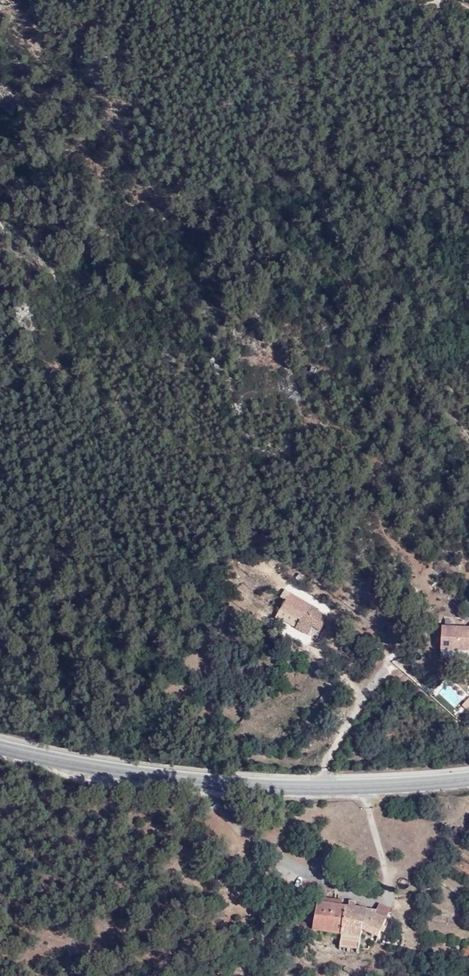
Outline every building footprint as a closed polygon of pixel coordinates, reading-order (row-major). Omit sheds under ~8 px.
[(323,609),(303,597),(294,611),(302,616),(314,623),(312,627),(321,632),(323,628),(328,620),(319,615),(323,609)] [(329,619),(332,614),(323,609),(319,615),(328,620),(329,619)] [(271,610),(270,617),(283,619),(285,612),(271,610)] [(302,616),(294,611),(289,619),(297,624),(302,616)] [(340,625),(342,622),(332,614),(329,619),(340,625)] [(334,635),(340,625),(329,619),(328,620),(323,628),(334,635)] [(441,648),(468,648),(468,623),(441,623),(441,648)] [(309,632),(318,637),(321,632),(312,627),(309,632)] [(385,938),(390,920),(374,916),(375,912),(327,902),(319,926),(317,933),(347,938),(344,952),(359,956),(367,934),(385,938)] [(374,916),(390,920),(393,910),(377,906),(375,912),(374,916)] [(316,938),(317,933),(319,926),(294,920),(291,931),(316,938)]
